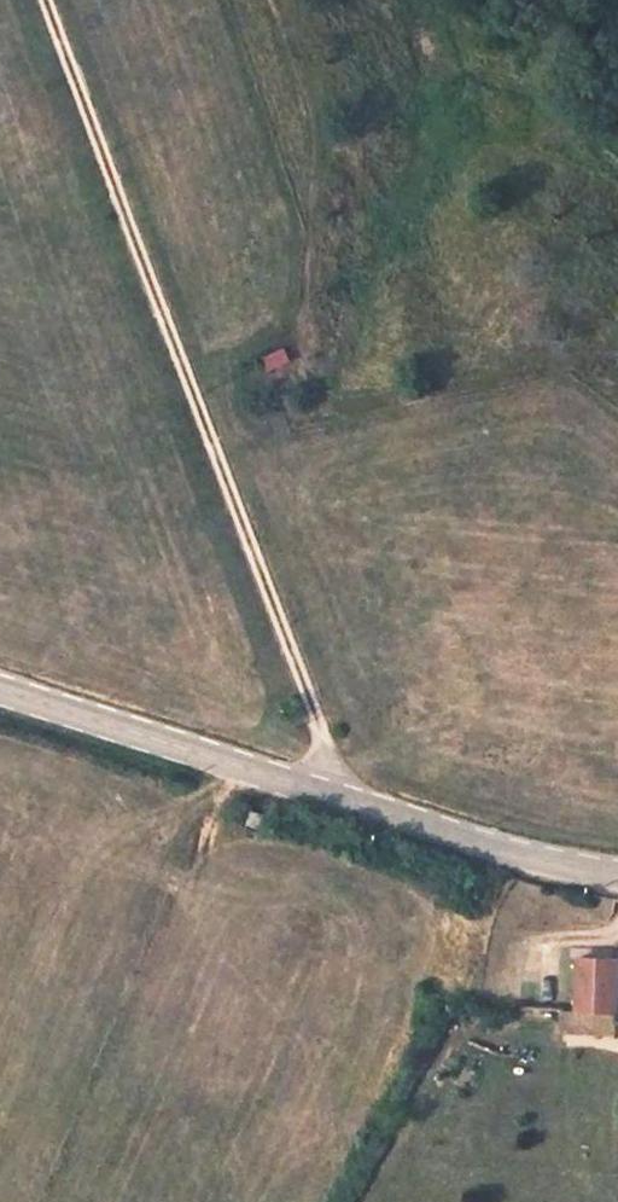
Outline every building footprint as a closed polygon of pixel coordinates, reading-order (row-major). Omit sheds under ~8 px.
[(279,351),(255,361),(261,377),(286,366),(279,351)] [(616,955),(577,952),(576,1006),(612,1007),(616,955)]
